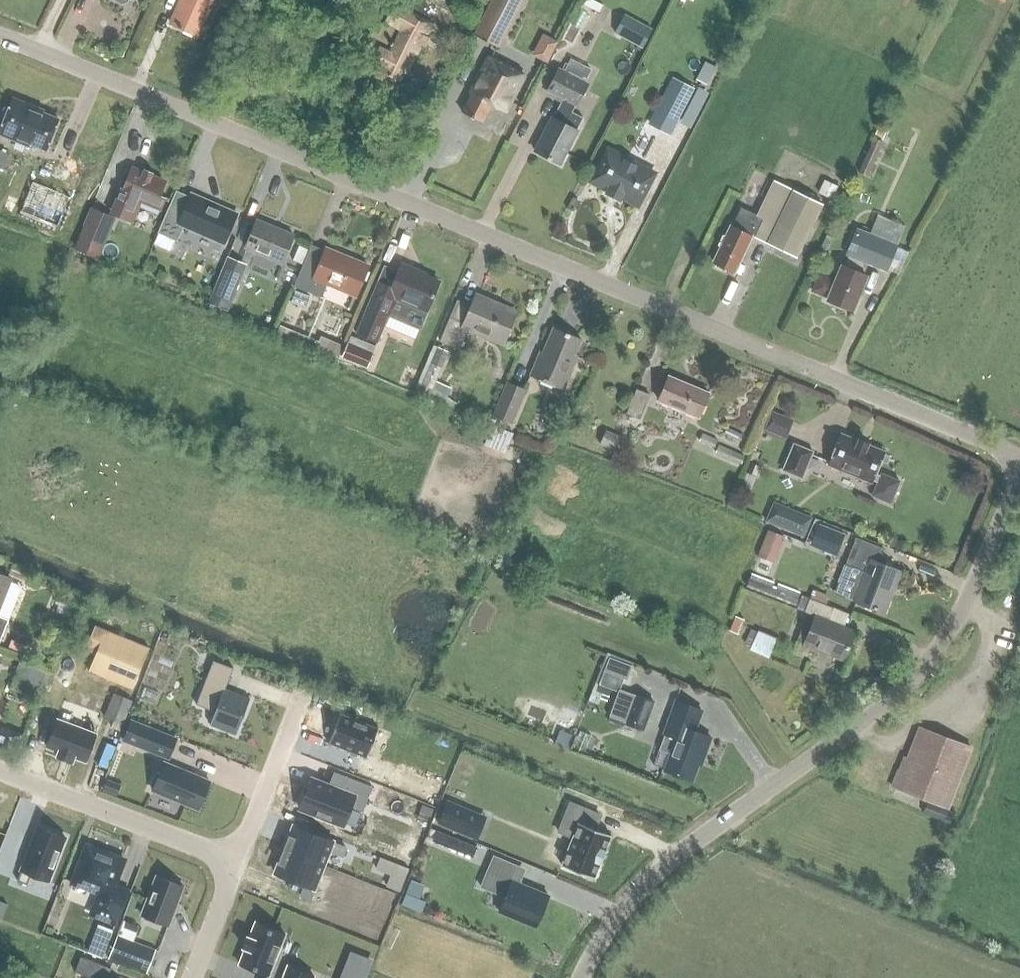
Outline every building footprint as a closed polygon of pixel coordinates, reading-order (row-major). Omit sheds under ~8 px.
[(177,8),(178,8),(171,24),(196,35),(212,0),(180,0),(177,8)] [(424,2),(446,14),(441,23),(461,34),(479,0),(425,0),(424,2)] [(522,0),(491,0),(473,34),(498,47),(523,1),(522,0)] [(428,23),(409,13),(392,5),(384,22),(399,30),(388,52),(379,48),(372,63),(383,68),(381,72),(396,79),(401,70),(405,72),(418,45),(416,44),(418,39),(420,40),(428,23)] [(624,13),(614,32),(642,47),(652,28),(624,13)] [(540,32),(532,55),(550,61),(558,39),(540,32)] [(622,66),(630,70),(642,48),(633,44),(622,66)] [(469,93),(471,94),(462,112),(482,123),(491,105),(504,112),(524,75),(488,56),(469,93)] [(704,61),(696,79),(706,84),(715,66),(704,61)] [(575,130),(581,118),(569,112),(576,99),(577,99),(585,83),(558,69),(550,86),(568,95),(562,108),(558,106),(552,118),(550,118),(534,150),(559,163),(576,131),(575,130)] [(695,88),(672,76),(654,110),(677,122),(695,88)] [(0,129),(0,135),(12,140),(13,137),(45,150),(58,119),(31,109),(32,106),(12,98),(0,129)] [(882,141),(872,137),(858,172),(868,177),(882,141)] [(0,149),(0,168),(2,169),(9,153),(0,149)] [(607,151),(592,181),(608,189),(605,193),(619,200),(621,196),(637,204),(652,174),(607,151)] [(152,173),(144,169),(142,173),(132,168),(123,189),(121,189),(112,210),(132,218),(138,206),(157,214),(165,194),(160,192),(164,182),(151,176),(152,173)] [(724,271),(725,268),(733,272),(751,236),(795,257),(821,204),(772,180),(755,215),(740,208),(732,227),(730,226),(725,237),(723,236),(719,245),(721,246),(713,262),(717,264),(716,267),(724,271)] [(832,199),(838,186),(824,180),(818,193),(832,199)] [(74,199),(36,184),(25,214),(62,228),(74,199)] [(170,205),(158,233),(174,239),(180,225),(222,243),(235,213),(220,206),(219,209),(191,197),(185,212),(170,205)] [(114,220),(90,210),(74,247),(98,257),(114,220)] [(292,235),(257,220),(245,248),(281,263),(292,235)] [(897,245),(856,228),(845,254),(848,255),(843,267),(841,266),(834,281),(819,274),(812,291),(827,297),(827,300),(852,310),(866,276),(860,274),(865,262),(886,271),(897,245)] [(154,243),(169,250),(174,239),(158,233),(154,243)] [(304,262),(294,286),(321,297),(327,284),(355,296),(367,266),(325,249),(317,267),(304,262)] [(139,274),(144,262),(133,257),(128,270),(127,271),(138,276),(139,274)] [(237,284),(233,282),(241,263),(227,257),(209,302),(227,309),(237,284)] [(388,294),(375,288),(356,333),(377,342),(387,316),(418,329),(438,282),(413,272),(414,269),(400,263),(388,294)] [(471,306),(457,300),(440,341),(458,349),(466,329),(502,344),(515,312),(475,295),(471,306)] [(320,337),(318,341),(278,325),(274,335),(334,360),(340,345),(320,337)] [(539,352),(529,376),(563,389),(577,355),(574,354),(580,339),(552,328),(542,353),(539,352)] [(348,341),(342,357),(367,367),(373,351),(348,341)] [(431,392),(448,351),(437,346),(417,393),(436,401),(439,395),(431,392)] [(658,401),(698,417),(708,393),(668,377),(658,401)] [(511,423),(525,389),(507,381),(493,415),(511,423)] [(626,414),(639,419),(649,395),(637,390),(626,414)] [(786,436),(792,417),(772,410),(766,429),(786,436)] [(624,437),(605,429),(599,443),(618,451),(624,437)] [(841,434),(828,465),(871,482),(872,480),(877,482),(872,495),(890,503),(899,481),(881,473),(880,475),(874,473),(884,452),(841,434)] [(802,479),(814,451),(793,442),(781,470),(802,479)] [(768,514),(765,521),(803,537),(806,530),(768,514)] [(784,536),(768,530),(753,567),(769,573),(784,536)] [(900,571),(878,563),(883,549),(856,538),(834,593),(884,613),(900,571)] [(10,578),(0,574),(0,604),(10,578)] [(854,631),(828,621),(834,608),(810,599),(804,612),(815,616),(810,630),(802,627),(796,641),(842,660),(854,631)] [(8,619),(0,616),(0,640),(8,619)] [(131,688),(148,648),(95,626),(85,648),(96,653),(89,670),(131,688)] [(749,649),(768,656),(776,636),(757,628),(749,649)] [(11,640),(8,648),(22,653),(25,645),(11,640)] [(209,724),(236,734),(249,699),(224,689),(233,668),(213,660),(196,704),(215,711),(209,724)] [(45,672),(19,662),(14,675),(40,686),(45,672)] [(609,716),(624,722),(642,729),(653,701),(619,689),(609,716)] [(113,693),(104,716),(123,724),(132,700),(113,693)] [(711,737),(694,731),(701,710),(675,701),(663,733),(665,734),(659,750),(669,753),(664,769),(654,765),(654,766),(691,780),(702,752),(705,753),(711,737)] [(340,713),(328,743),(329,744),(329,743),(365,757),(366,758),(378,728),(376,727),(376,728),(341,714),(341,713),(340,713)] [(57,719),(47,747),(58,751),(56,756),(60,757),(68,760),(72,762),(74,757),(85,762),(96,733),(57,719)] [(138,744),(138,745),(168,757),(176,739),(146,727),(139,744),(138,744)] [(907,758),(903,757),(892,786),(948,807),(970,748),(919,728),(907,758)] [(198,809),(209,781),(164,762),(152,790),(198,809)] [(311,779),(299,808),(343,825),(350,807),(362,812),(372,786),(345,776),(339,790),(330,786),(311,779)] [(447,800),(438,823),(456,831),(465,808),(447,800)] [(570,802),(558,831),(573,837),(562,863),(561,863),(561,864),(593,878),(594,877),(593,876),(599,863),(600,863),(601,862),(600,862),(605,851),(605,850),(604,850),(610,836),(611,835),(594,828),(599,814),(570,802)] [(923,814),(949,823),(953,812),(927,802),(923,814)] [(422,805),(419,813),(430,817),(433,809),(422,805)] [(292,826),(283,849),(324,865),(329,851),(342,856),(346,847),(332,842),(292,826)] [(38,827),(17,881),(27,884),(31,874),(48,881),(65,837),(38,827)] [(472,856),(476,847),(437,831),(433,840),(472,856)] [(123,859),(86,845),(72,882),(98,892),(91,909),(101,913),(99,918),(115,924),(128,890),(114,885),(123,859)] [(283,849),(274,872),(305,884),(300,896),(310,899),(324,865),(283,849)] [(423,851),(417,868),(426,871),(433,855),(423,851)] [(514,881),(520,867),(493,856),(487,871),(496,876),(490,890),(504,896),(499,911),(535,926),(548,896),(514,881)] [(379,857),(375,868),(391,874),(386,886),(399,891),(408,868),(379,857)] [(168,925),(183,886),(156,876),(141,915),(168,925)] [(406,893),(401,904),(421,912),(426,901),(419,899),(406,893)] [(244,948),(238,963),(268,975),(285,933),(255,922),(249,937),(247,936),(243,948),(244,948)] [(155,950),(117,935),(108,959),(146,973),(155,950)] [(106,948),(92,943),(88,953),(102,958),(106,948)] [(90,977),(106,977),(110,968),(80,957),(74,972),(90,977)] [(314,975),(287,965),(282,977),(313,977),(314,975)]
